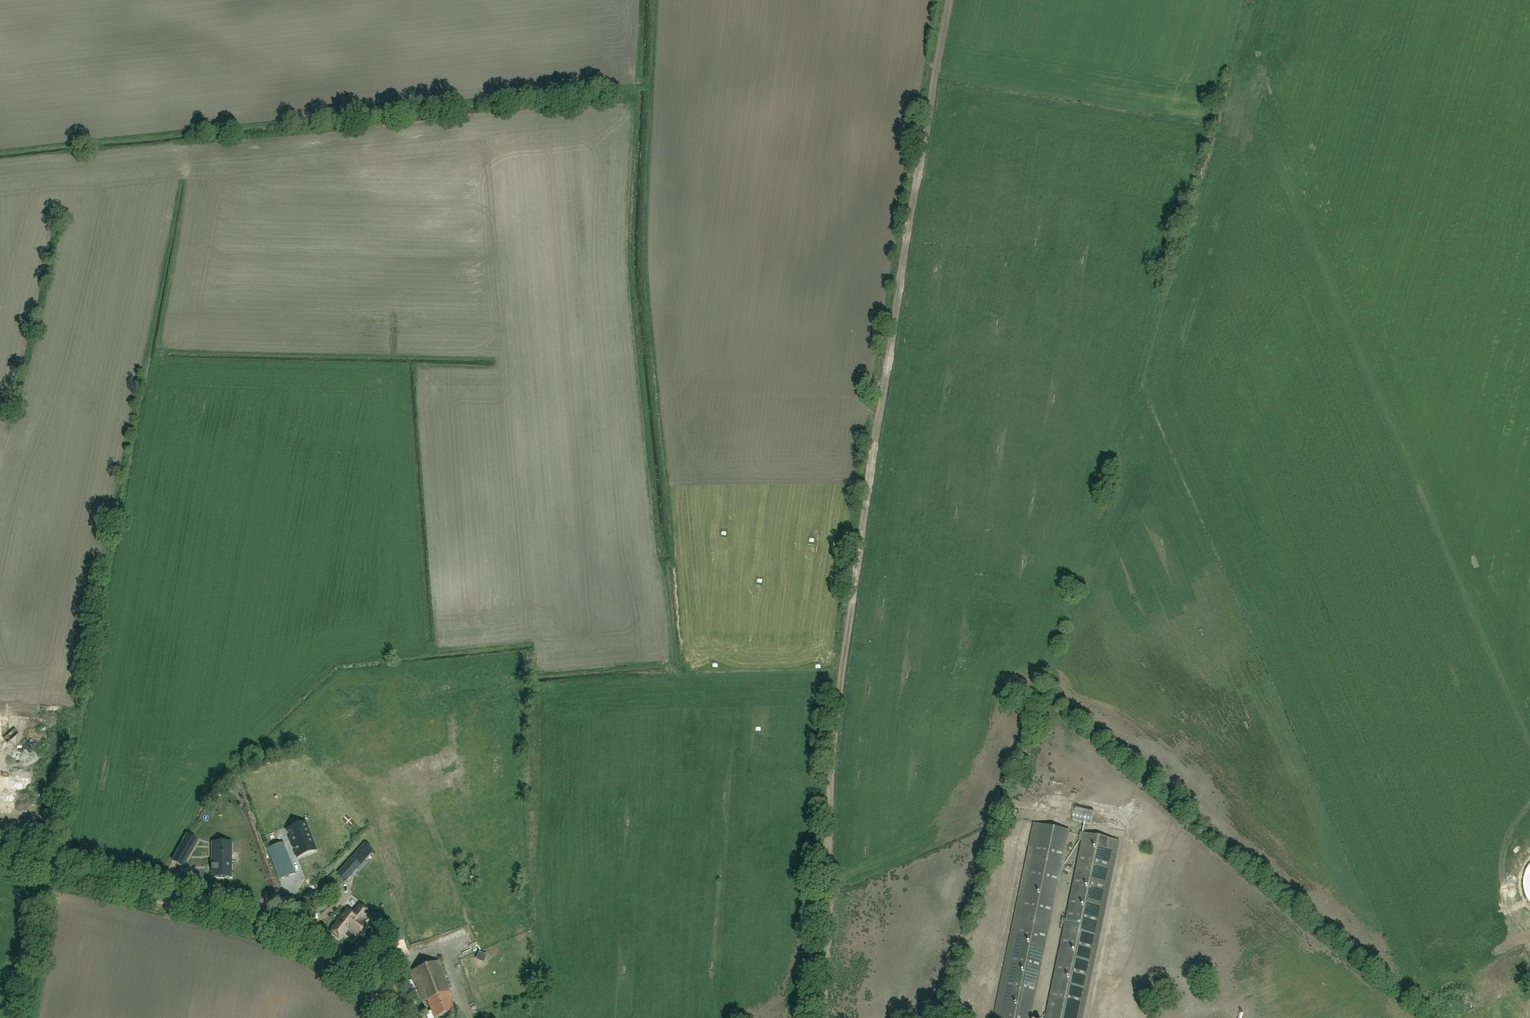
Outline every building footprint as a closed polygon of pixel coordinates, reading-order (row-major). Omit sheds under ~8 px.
[(400,775),(412,783),(419,772),(408,764),(400,775)] [(378,790),(383,788),(383,790),(391,787),(388,777),(375,781),(378,790)] [(375,816),(368,820),(371,825),(378,822),(375,816)] [(1072,828),(1039,821),(998,1017),(1033,1017),(1072,828)] [(297,858),(316,851),(305,823),(287,830),(297,858)] [(1115,837),(1083,830),(1044,1017),(1078,1017),(1115,837)] [(193,850),(182,844),(177,853),(188,859),(193,850)] [(365,844),(338,874),(346,880),(373,851),(365,844)] [(231,878),(231,847),(221,847),(221,852),(212,852),(212,865),(211,865),(211,866),(212,866),(212,871),(211,871),(211,872),(212,872),(212,878),(231,878)] [(278,888),(293,883),(282,852),(267,857),(278,888)] [(467,900),(459,903),(461,909),(469,906),(467,900)] [(366,924),(362,921),(369,913),(360,905),(353,914),(347,909),(340,917),(341,918),(333,927),(331,932),(339,938),(343,935),(345,934),(352,939),(353,939),(357,935),(366,924)] [(427,1001),(431,1012),(425,1014),(427,1017),(437,1017),(453,1012),(449,1000),(451,999),(448,992),(450,991),(438,962),(411,972),(423,1002),(427,1001)]
